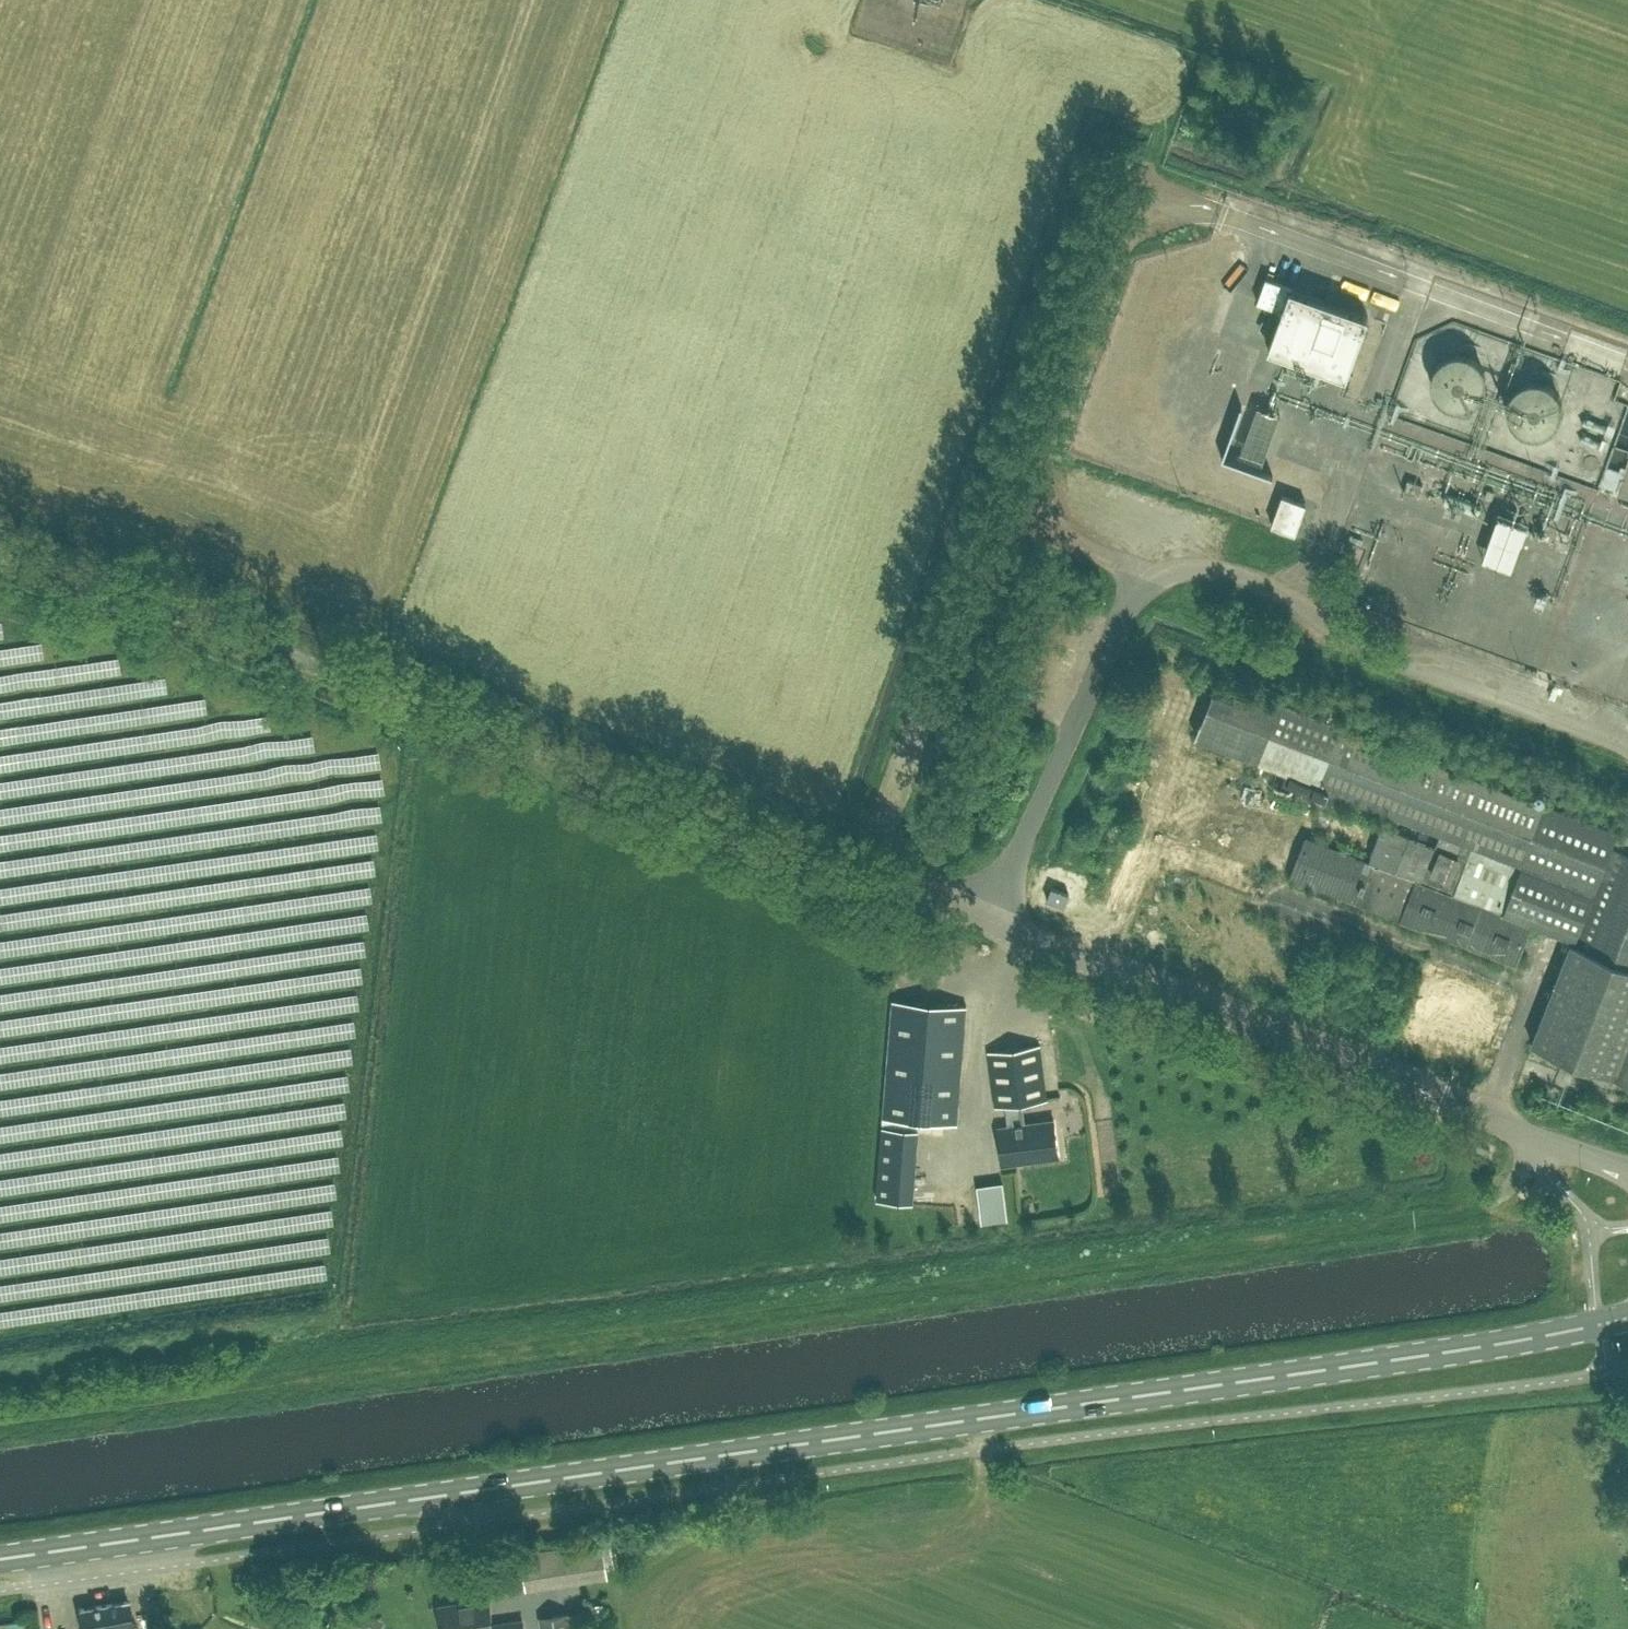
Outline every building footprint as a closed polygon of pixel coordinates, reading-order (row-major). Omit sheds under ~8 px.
[(1287,285),(1266,277),(1257,299),(1279,307),(1266,341),(1343,370),(1363,318),(1286,289),(1287,285)] [(1483,382),(1483,370),(1478,359),(1469,351),(1457,348),(1445,350),(1435,358),(1430,369),(1430,381),(1435,392),(1444,400),(1456,403),(1468,400),(1478,393),(1483,382)] [(1554,422),(1560,410),(1560,397),(1553,386),(1543,379),(1530,377),(1518,382),(1509,392),(1506,405),(1509,417),(1518,427),(1530,431),(1543,429),(1554,422)] [(1278,414),(1256,407),(1240,451),(1261,459),(1278,414)] [(1300,448),(1331,449),(1332,419),(1320,419),(1320,425),(1300,424),(1300,418),(1287,418),(1287,427),(1300,427),(1300,448)] [(1421,485),(1408,480),(1404,491),(1418,496),(1421,485)] [(1305,503),(1282,494),(1271,523),(1294,531),(1305,503)] [(1525,525),(1497,515),(1482,556),(1510,566),(1525,525)] [(1252,690),(1230,701),(1212,694),(1196,736),(1289,772),(1283,789),(1330,808),(1337,791),(1390,811),(1371,862),(1307,837),(1292,876),(1514,962),(1530,921),(1572,938),(1531,1043),(1627,1082),(1627,852),(1608,844),(1614,829),(1252,690)] [(1060,871),(1053,887),(1073,895),(1080,879),(1060,871)] [(966,1004),(892,998),(883,1116),(957,1122),(966,1004)] [(1047,1098),(1040,1044),(987,1051),(994,1105),(1005,1103),(1009,1129),(998,1130),(1002,1163),(1058,1155),(1054,1119),(1024,1122),(1022,1101),(1047,1098)] [(918,1129),(882,1126),(876,1199),(913,1202),(918,1129)] [(1007,1216),(1002,1182),(977,1185),(982,1220),(1007,1216)] [(621,1563),(617,1536),(521,1549),(525,1574),(604,1563),(604,1566),(621,1563)] [(491,1600),(441,1607),(444,1628),(525,1628),(524,1621),(495,1624),(491,1600)] [(128,1601),(78,1609),(82,1628),(132,1628),(128,1601)] [(582,1610),(539,1616),(541,1628),(584,1628),(582,1610)]
